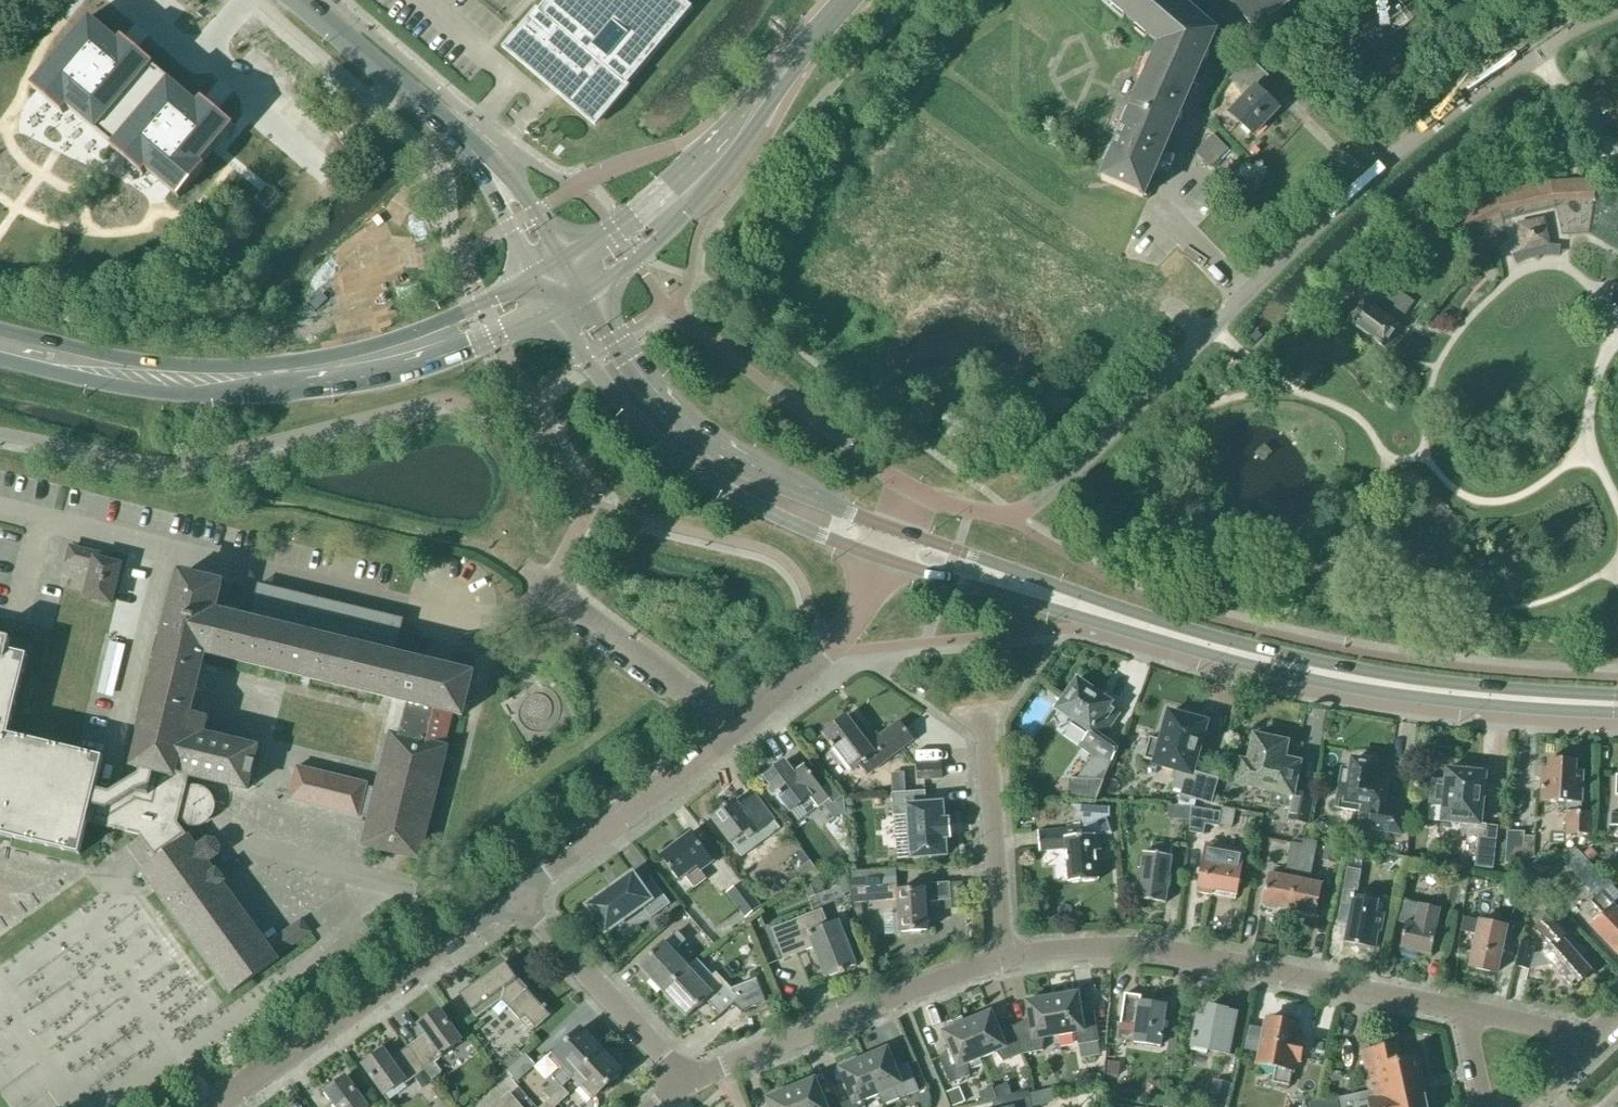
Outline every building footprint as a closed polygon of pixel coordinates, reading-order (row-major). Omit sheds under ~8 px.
[(540,11),(537,8),(502,49),(596,128),(630,87),(627,85),(691,9),(681,0),(549,0),(540,11)] [(1160,45),(1102,179),(1144,198),(1147,189),(1152,192),(1157,180),(1152,178),(1155,172),(1158,173),(1163,163),(1159,161),(1176,123),(1179,125),(1183,114),(1180,113),(1203,61),(1206,63),(1210,52),(1207,51),(1215,32),(1206,24),(1208,21),(1200,14),(1197,16),(1178,0),(1108,0),(1160,45)] [(1234,6),(1235,5),(1255,30),(1292,0),(1230,0),(1234,6)] [(119,43),(89,18),(70,40),(71,41),(31,88),(63,115),(68,109),(113,147),(111,148),(143,175),(146,171),(181,200),(214,159),(211,156),(234,127),(202,100),(198,105),(153,67),(154,66),(123,39),(119,43)] [(1338,49),(1345,44),(1340,38),(1334,43),(1338,49)] [(1253,136),(1279,109),(1258,89),(1269,77),(1250,59),(1230,80),(1246,96),(1230,114),(1253,136)] [(1601,114),(1611,108),(1602,92),(1592,98),(1601,114)] [(83,130),(46,171),(66,189),(103,148),(83,130)] [(1458,235),(1501,213),(1555,201),(1595,199),(1594,180),(1551,183),(1494,194),(1448,217),(1458,235)] [(1560,256),(1560,246),(1550,245),(1545,218),(1516,225),(1522,252),(1512,256),(1517,265),(1527,260),(1536,257),(1539,256),(1542,256),(1545,256),(1551,256),(1560,256)] [(1614,286),(1610,307),(1617,308),(1617,287),(1614,286)] [(1387,318),(1364,301),(1349,322),(1383,347),(1399,326),(1398,325),(1407,313),(1396,305),(1387,318)] [(111,604),(121,566),(108,562),(109,557),(71,548),(67,563),(93,569),(86,597),(111,604)] [(277,961),(274,958),(266,947),(206,863),(217,854),(218,848),(214,843),(208,842),(198,850),(179,824),(179,821),(194,824),(202,791),(187,788),(190,777),(247,790),(257,749),(204,736),(208,718),(190,714),(205,654),(408,703),(400,738),(391,735),(378,790),(367,787),(368,785),(297,767),(289,801),(359,818),(360,816),(371,819),(365,845),(419,859),(446,749),(442,748),(451,714),(462,717),(472,676),(445,669),(447,659),(432,655),(428,665),(394,657),(403,620),(258,585),(249,621),(215,613),(222,585),(181,575),(134,767),(141,769),(139,776),(110,794),(96,790),(103,758),(8,736),(28,657),(8,652),(11,640),(10,640),(11,640),(0,637),(0,835),(80,854),(87,822),(141,835),(149,829),(159,843),(151,849),(158,860),(144,869),(232,994),(277,961)] [(110,639),(98,690),(114,694),(127,643),(110,639)] [(1092,753),(1094,754),(1076,780),(1069,780),(1068,800),(1095,802),(1103,781),(1110,766),(1118,749),(1102,739),(1119,715),(1108,708),(1110,704),(1077,681),(1057,710),(1074,721),(1071,724),(1087,735),(1081,743),(1082,743),(1079,747),(1090,755),(1092,753)] [(1210,777),(1192,772),(1206,724),(1169,713),(1161,741),(1150,738),(1144,759),(1156,762),(1155,764),(1177,770),(1173,787),(1182,790),(1180,797),(1190,800),(1191,798),(1211,804),(1224,757),(1216,755),(1210,777)] [(865,742),(846,717),(823,735),(834,750),(836,749),(853,771),(861,765),(868,774),(912,741),(913,742),(914,741),(899,722),(898,722),(898,723),(879,737),(876,733),(865,742)] [(1272,741),(1273,738),(1261,735),(1260,738),(1255,737),(1249,763),(1243,762),(1238,783),(1273,791),(1270,804),(1289,807),(1286,819),(1309,825),(1314,797),(1293,792),(1299,764),(1295,763),(1296,755),(1285,753),(1287,744),(1272,741)] [(1380,772),(1381,765),(1372,764),(1372,762),(1347,758),(1345,771),(1343,771),(1337,808),(1360,812),(1361,810),(1372,811),(1369,829),(1391,832),(1393,816),(1382,814),(1387,779),(1383,779),(1384,773),(1380,772)] [(1572,761),(1572,760),(1554,759),(1554,760),(1549,760),(1549,770),(1542,769),(1541,802),(1567,803),(1566,834),(1592,835),(1593,813),(1581,813),(1582,804),(1583,771),(1576,771),(1577,761),(1572,761)] [(794,774),(786,763),(777,769),(776,768),(766,775),(767,776),(764,778),(770,786),(767,791),(771,797),(777,796),(790,812),(809,798),(817,809),(822,805),(834,820),(845,812),(845,801),(842,797),(832,804),(828,800),(829,799),(812,776),(813,776),(811,773),(810,774),(804,767),(794,774)] [(918,780),(942,779),(941,764),(917,765),(918,780)] [(1480,825),(1486,774),(1447,770),(1446,781),(1433,780),(1430,807),(1443,808),(1442,822),(1462,824),(1461,835),(1478,836),(1475,868),(1493,870),(1498,827),(1480,825)] [(926,805),(925,792),(925,791),(892,794),(894,817),(908,816),(911,858),(946,856),(945,839),(950,838),(949,820),(943,821),(942,804),(926,805)] [(775,821),(755,795),(740,807),(735,801),(712,818),(733,845),(747,834),(751,840),(775,821)] [(1101,851),(1101,843),(1102,843),(1101,836),(1112,835),(1106,820),(1110,818),(1110,808),(1075,805),(1084,828),(1038,833),(1040,852),(1066,849),(1069,884),(1098,881),(1096,851),(1101,851)] [(1232,828),(1235,810),(1222,807),(1221,814),(1193,809),(1190,833),(1203,835),(1206,825),(1218,828),(1218,826),(1232,828)] [(1610,814),(1609,827),(1617,827),(1617,814),(1610,814)] [(1533,865),(1535,837),(1524,837),(1524,833),(1507,832),(1505,864),(1533,865)] [(713,862),(692,833),(684,839),(681,835),(673,841),(676,845),(661,857),(679,881),(685,876),(694,888),(707,879),(701,871),(713,862)] [(1289,911),(1304,839),(1303,839),(1302,845),(1291,843),(1284,877),(1270,874),(1263,906),(1289,911)] [(1304,839),(1289,911),(1315,916),(1322,885),(1309,882),(1317,842),(1304,839)] [(1171,857),(1172,846),(1152,843),(1151,854),(1144,853),(1143,858),(1139,858),(1138,868),(1142,869),(1137,900),(1142,901),(1142,904),(1151,905),(1152,902),(1166,904),(1168,888),(1170,888),(1172,877),(1169,877),(1172,857),(1171,857)] [(1241,869),(1244,851),(1207,844),(1204,862),(1203,862),(1197,893),(1212,896),(1213,892),(1237,896),(1241,869)] [(1336,863),(1339,846),(1325,844),(1322,861),(1336,863)] [(1404,856),(1406,846),(1390,844),(1389,854),(1404,856)] [(1586,886),(1598,874),(1576,850),(1559,855),(1566,862),(1564,864),(1586,886)] [(804,866),(796,871),(806,885),(820,875),(810,861),(804,866)] [(1343,890),(1356,892),(1360,871),(1347,869),(1343,890)] [(853,903),(892,901),(890,886),(898,886),(896,870),(851,873),(851,880),(840,885),(848,903),(853,901),(853,903)] [(1455,904),(1461,878),(1447,875),(1442,901),(1455,904)] [(641,888),(633,876),(597,901),(595,899),(585,906),(592,917),(594,915),(606,932),(642,906),(651,919),(671,905),(653,880),(641,888)] [(817,883),(805,888),(809,899),(821,894),(825,892),(820,882),(817,883)] [(965,908),(963,882),(922,885),(923,890),(896,892),(899,933),(927,931),(925,903),(950,901),(951,909),(965,908)] [(749,915),(761,906),(746,887),(734,895),(749,915)] [(1355,898),(1356,892),(1343,890),(1340,907),(1352,909),(1345,943),(1375,948),(1378,930),(1380,930),(1383,914),(1375,912),(1377,902),(1355,898)] [(1600,893),(1591,902),(1603,915),(1590,926),(1617,956),(1617,911),(1612,905),(1612,906),(1600,893)] [(1431,956),(1436,930),(1440,910),(1402,902),(1398,923),(1406,924),(1400,949),(1403,949),(1402,954),(1417,957),(1418,952),(1431,956)] [(828,925),(822,909),(772,929),(783,960),(814,948),(826,979),(856,967),(839,921),(828,925)] [(1544,920),(1539,914),(1532,920),(1538,926),(1533,930),(1548,948),(1541,955),(1533,955),(1535,946),(1533,944),(1522,941),(1515,967),(1529,970),(1529,969),(1550,964),(1570,986),(1570,987),(1572,989),(1591,972),(1579,959),(1581,955),(1572,945),(1569,947),(1560,937),(1561,937),(1545,919),(1544,920)] [(1480,922),(1464,919),(1462,931),(1477,934),(1470,968),(1497,974),(1501,956),(1504,957),(1508,940),(1504,939),(1507,927),(1480,921),(1480,922)] [(266,947),(274,958),(309,932),(302,921),(266,947)] [(663,992),(690,966),(675,950),(685,941),(677,932),(665,944),(664,944),(640,967),(663,992)] [(697,960),(690,966),(663,992),(687,1018),(718,989),(732,1004),(732,1003),(742,1013),(743,1012),(766,1003),(757,979),(731,990),(716,974),(713,977),(697,960)] [(525,992),(516,982),(518,980),(506,962),(460,995),(472,1013),(473,1012),(477,1018),(487,1011),(483,1005),(497,995),(509,1007),(508,1008),(531,1033),(551,1015),(546,1010),(548,1008),(546,1006),(544,1008),(527,990),(525,992)] [(1052,998),(1059,1036),(1073,1034),(1078,1044),(1078,1045),(1099,1042),(1095,1013),(1082,1016),(1078,993),(1052,998)] [(1160,1047),(1166,1006),(1140,1002),(1141,997),(1125,995),(1121,1023),(1136,1026),(1133,1043),(1160,1047)] [(1044,1039),(1059,1036),(1052,998),(1026,1002),(1030,1024),(1014,1027),(1022,1054),(1043,1051),(1043,1050),(1044,1039)] [(1233,1030),(1236,1014),(1227,1012),(1227,1011),(1208,1007),(1205,1020),(1197,1018),(1194,1036),(1193,1035),(1192,1040),(1193,1040),(1191,1051),(1207,1054),(1208,1051),(1219,1053),(1224,1029),(1233,1030)] [(408,1047),(433,1081),(434,1081),(438,1087),(446,1081),(440,1073),(441,1072),(435,1063),(443,1057),(442,1055),(462,1041),(440,1010),(419,1025),(426,1035),(408,1047)] [(1022,1054),(1014,1027),(1000,1033),(991,1012),(967,1022),(982,1059),(996,1053),(1003,1061),(1003,1063),(1022,1054)] [(1299,1061),(1303,1041),(1295,1039),(1298,1025),(1268,1019),(1259,1064),(1276,1067),(1272,1084),(1282,1085),(1281,1089),(1288,1090),(1292,1071),(1293,1071),(1295,1060),(1299,1061)] [(969,1064),(982,1059),(967,1022),(943,1032),(952,1053),(939,1058),(950,1085),(970,1077),(969,1075),(969,1064)] [(572,1079),(601,1051),(581,1029),(554,1054),(567,1067),(564,1070),(572,1079)] [(1362,1053),(1370,1092),(1339,1099),(1341,1106),(1426,1106),(1416,1058),(1400,1062),(1396,1045),(1362,1053)] [(423,1088),(433,1081),(408,1047),(391,1060),(384,1050),(363,1065),(385,1096),(405,1082),(406,1083),(415,1077),(423,1088)] [(878,1095),(883,1106),(919,1091),(908,1065),(896,1070),(887,1049),(863,1059),(878,1095)] [(601,1051),(572,1079),(580,1088),(583,1084),(596,1098),(622,1073),(601,1051)] [(517,1082),(535,1066),(525,1055),(507,1072),(517,1082)] [(878,1095),(863,1059),(839,1069),(852,1100),(840,1105),(841,1106),(865,1106),(864,1101),(878,1095)] [(1119,1063),(1108,1062),(1107,1075),(1118,1076),(1119,1063)] [(346,1077),(325,1092),(332,1102),(325,1106),(368,1106),(346,1077)] [(840,1105),(836,1095),(824,1100),(815,1079),(791,1089),(798,1106),(841,1106),(840,1105)] [(1029,1080),(1017,1084),(1021,1093),(1033,1089),(1029,1080)] [(1232,1084),(1213,1080),(1206,1106),(1227,1106),(1232,1084)] [(550,1099),(562,1088),(556,1081),(544,1092),(550,1099)] [(550,1099),(541,1106),(556,1106),(569,1095),(562,1088),(550,1099)] [(947,1093),(953,1106),(965,1102),(959,1088),(947,1093)] [(791,1089),(767,1099),(770,1106),(798,1106),(791,1089)] [(1029,1092),(994,1100),(996,1106),(1032,1106),(1029,1092)] [(505,1106),(521,1106),(510,1094),(500,1102),(505,1106)]
